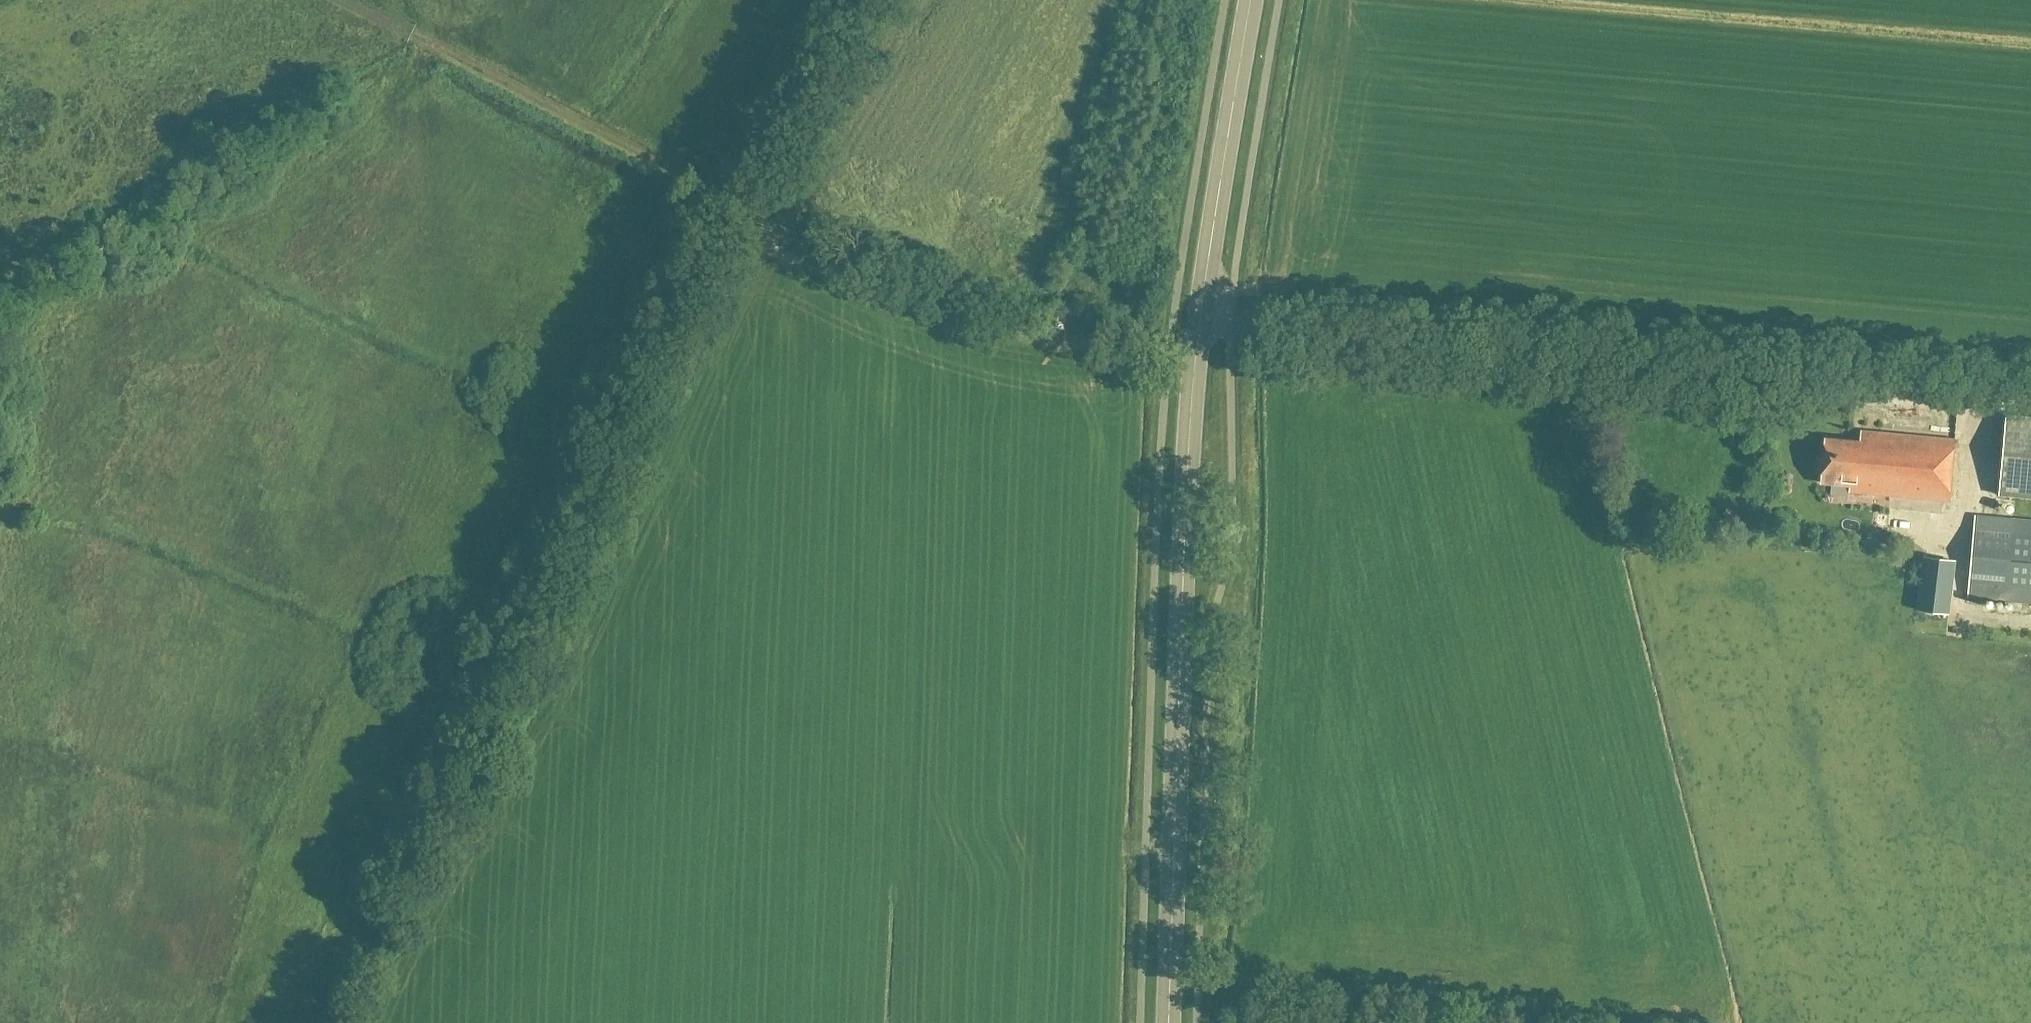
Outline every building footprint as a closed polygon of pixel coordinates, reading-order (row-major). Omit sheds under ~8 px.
[(1998,496),(2030,498),(2030,418),(2006,416),(1998,496)] [(1949,502),(1955,440),(1860,431),(1859,443),(1825,440),(1823,459),(1820,461),(1819,470),(1822,472),(1821,483),(1850,486),(1849,493),(1949,502)] [(1976,518),(1968,597),(2030,602),(2030,523),(1976,518)] [(1949,614),(1955,562),(1924,558),(1918,610),(1949,614)]
